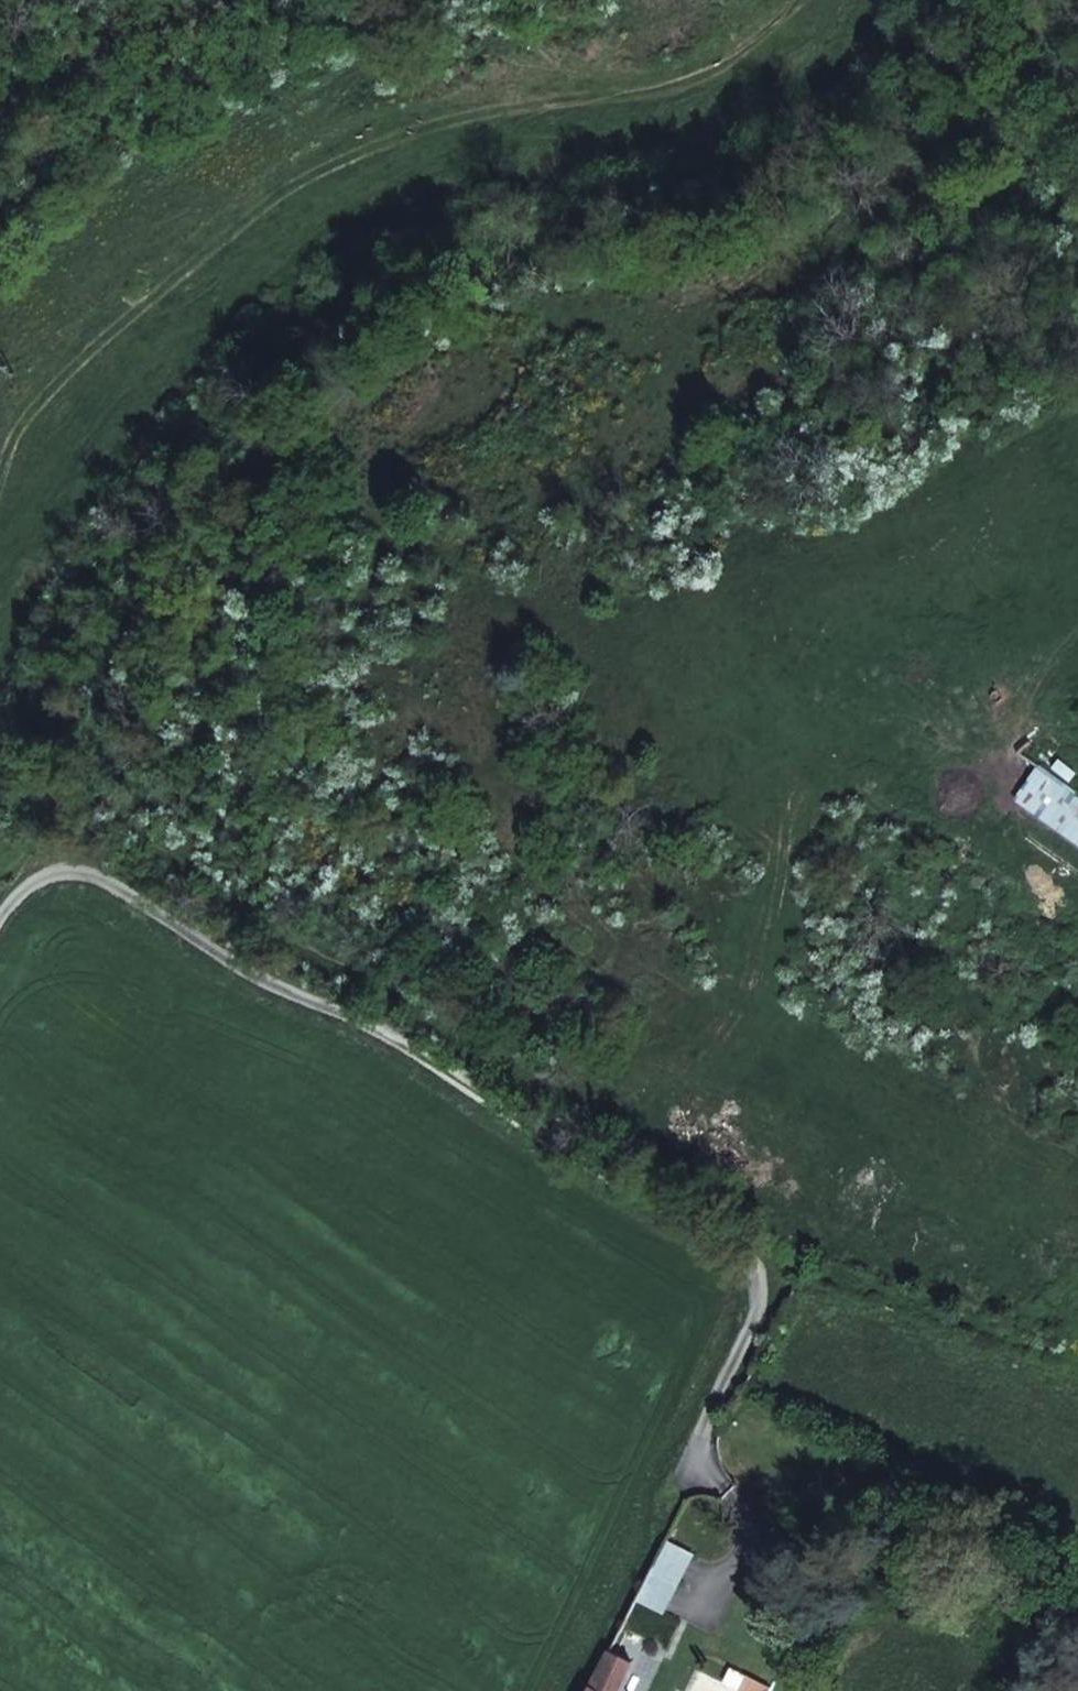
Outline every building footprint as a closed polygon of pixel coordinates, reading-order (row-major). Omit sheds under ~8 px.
[(1042,771),(1019,802),(1077,843),(1077,796),(1042,771)] [(696,1557),(664,1541),(634,1599),(666,1616),(696,1557)] [(608,1650),(590,1686),(599,1690),(619,1690),(633,1662),(608,1650)] [(745,1690),(770,1690),(751,1680),(745,1690)]
